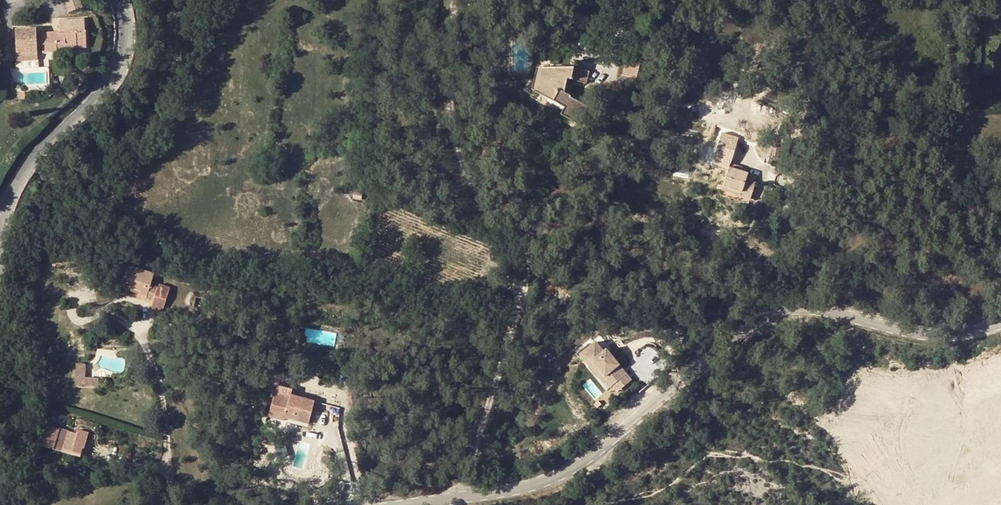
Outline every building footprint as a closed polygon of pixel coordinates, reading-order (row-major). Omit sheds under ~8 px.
[(67,19),(79,15),(74,0),(60,0),(67,19)] [(73,40),(81,39),(81,26),(57,27),(57,39),(39,40),(39,33),(21,34),(23,65),(40,64),(40,58),(53,58),(52,50),(62,50),(63,54),(74,53),(73,40)] [(73,40),(74,53),(82,53),(81,39),(73,40)] [(639,76),(644,54),(630,51),(625,72),(639,76)] [(542,66),(538,92),(561,104),(568,94),(565,91),(570,66),(555,64),(555,67),(542,66)] [(589,82),(592,67),(578,65),(575,80),(589,82)] [(572,98),(563,114),(580,122),(589,107),(572,98)] [(720,136),(716,147),(721,148),(734,152),(737,141),(720,136)] [(721,148),(719,154),(731,157),(733,158),(734,152),(721,148)] [(729,167),(722,187),(741,193),(739,197),(750,200),(756,181),(746,178),(748,173),(729,167)] [(722,187),(720,191),(739,197),(741,193),(722,187)] [(127,265),(121,285),(140,292),(139,294),(146,297),(146,300),(153,302),(151,308),(162,312),(170,288),(159,284),(158,287),(151,285),(154,274),(127,265)] [(140,292),(121,285),(118,293),(127,296),(128,291),(139,294),(140,292)] [(570,363),(603,388),(612,376),(603,369),(605,367),(589,354),(587,357),(577,349),(563,367),(565,369),(567,367),(570,363)] [(76,363),(74,387),(85,387),(86,377),(86,364),(76,363)] [(603,388),(570,363),(567,367),(574,372),(581,380),(590,385),(599,392),(603,388)] [(605,367),(603,369),(612,376),(603,388),(609,393),(620,379),(605,367)] [(86,377),(85,387),(98,389),(99,378),(86,377)] [(304,387),(288,381),(279,405),(295,411),(294,415),(316,423),(323,402),(302,394),(304,387)] [(277,413),(292,419),(294,415),(295,411),(279,405),(277,413)] [(43,432),(39,445),(53,449),(56,439),(57,437),(43,432)] [(56,439),(53,449),(80,458),(83,448),(56,439)]
